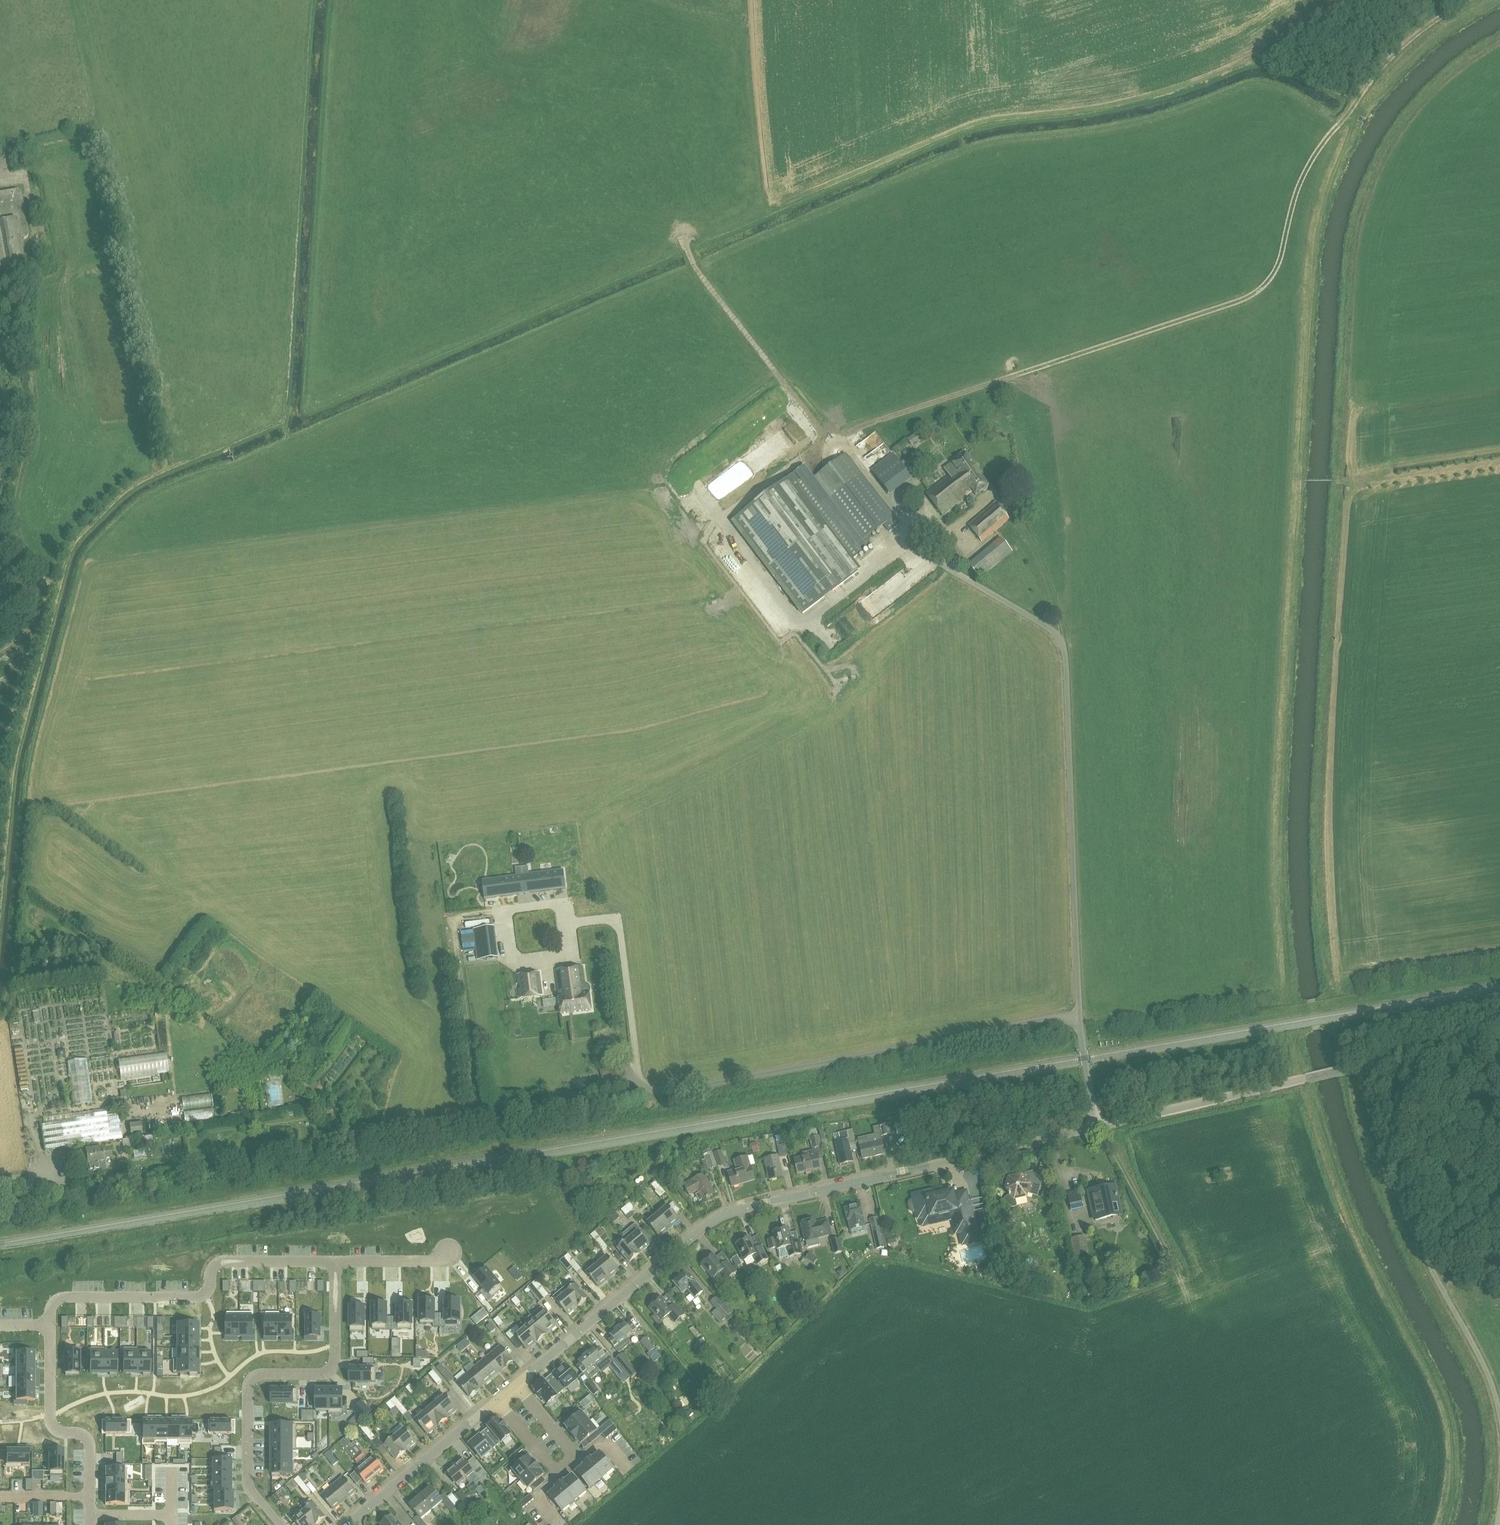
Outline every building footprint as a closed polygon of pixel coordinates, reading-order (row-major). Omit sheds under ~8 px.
[(11,174),(10,161),(0,161),(0,175),(11,174)] [(6,269),(14,267),(14,268),(23,266),(23,265),(24,265),(20,239),(25,239),(26,238),(27,237),(28,236),(28,234),(29,234),(28,233),(21,193),(21,192),(20,191),(19,190),(18,190),(17,190),(16,190),(0,193),(0,270),(6,269)] [(9,425),(3,423),(0,429),(7,432),(9,425)] [(907,439),(911,445),(920,439),(916,433),(907,439)] [(945,471),(948,475),(925,493),(943,517),(967,498),(967,497),(973,493),(975,497),(990,487),(976,467),(966,453),(952,464),(951,463),(944,468),(945,471)] [(899,524),(845,454),(814,477),(805,465),(794,474),(731,522),(802,615),(861,570),(853,559),(871,545),(866,538),(884,524),(889,531),(899,524)] [(873,473),(890,495),(912,479),(895,456),(873,473)] [(968,524),(982,542),(1009,519),(996,500),(968,524)] [(888,541),(892,548),(905,541),(900,534),(888,541)] [(968,565),(980,579),(1012,552),(1001,538),(968,565)] [(887,597),(893,591),(894,592),(906,580),(899,574),(882,592),(887,597)] [(836,629),(828,634),(833,644),(841,639),(836,629)] [(525,894),(562,889),(559,870),(529,874),(523,875),(525,894)] [(517,876),(486,880),(488,898),(525,894),(523,875),(517,876)] [(440,897),(449,900),(451,894),(442,892),(440,897)] [(474,928),(478,956),(497,953),(497,947),(494,925),(474,928)] [(558,998),(560,1014),(591,1010),(589,993),(590,991),(590,990),(590,989),(590,988),(589,986),(588,985),(588,984),(587,984),(585,983),(582,966),(556,970),(559,997),(558,998)] [(516,975),(520,998),(543,995),(540,971),(516,975)] [(482,998),(499,997),(499,989),(481,989),(482,998)] [(14,1048),(20,1090),(28,1089),(22,1047),(14,1048)] [(602,1072),(605,1078),(621,1073),(618,1066),(602,1072)] [(121,1085),(134,1084),(133,1078),(134,1078),(134,1072),(120,1073),(121,1085)] [(174,1085),(174,1074),(136,1075),(137,1086),(174,1085)] [(212,1111),(211,1097),(184,1099),(185,1113),(212,1111)] [(121,1127),(119,1114),(107,1115),(106,1110),(44,1119),(45,1125),(41,1125),(45,1150),(122,1139),(121,1127)] [(129,1124),(130,1135),(143,1133),(141,1122),(129,1124)] [(879,1126),(881,1136),(888,1135),(888,1133),(894,1132),(892,1124),(879,1126)] [(840,1141),(835,1142),(840,1164),(853,1161),(849,1144),(855,1143),(852,1130),(839,1133),(840,1141)] [(777,1143),(780,1158),(788,1156),(785,1141),(784,1141),(783,1135),(776,1136),(777,1143)] [(153,1147),(152,1136),(144,1137),(144,1136),(122,1140),(123,1150),(131,1149),(132,1151),(146,1149),(146,1148),(153,1147)] [(865,1141),(861,1141),(859,1142),(863,1159),(884,1154),(882,1141),(866,1145),(865,1141)] [(751,1143),(754,1152),(759,1151),(757,1142),(751,1143)] [(86,1151),(89,1172),(100,1170),(99,1162),(105,1161),(104,1157),(111,1156),(110,1148),(103,1149),(103,1148),(86,1151)] [(795,1160),(798,1173),(820,1168),(816,1149),(809,1151),(809,1152),(803,1154),(804,1158),(795,1160)] [(713,1153),(717,1167),(718,1167),(726,1164),(722,1150),(713,1153)] [(703,1155),(708,1170),(717,1167),(712,1152),(703,1155)] [(765,1159),(769,1180),(783,1177),(778,1156),(765,1159)] [(728,1173),(732,1187),(754,1180),(747,1157),(734,1161),(737,1170),(728,1173)] [(1004,1200),(1011,1207),(1016,1206),(1014,1199),(1026,1196),(1028,1193),(1037,1195),(1041,1181),(1033,1172),(1026,1179),(1021,1174),(1009,1177),(1005,1190),(1010,1195),(1004,1200)] [(690,1195),(698,1191),(699,1193),(696,1195),(699,1202),(715,1193),(704,1173),(684,1185),(690,1195)] [(655,1191),(660,1198),(666,1193),(656,1182),(652,1185),(656,1191),(655,1191)] [(1042,1195),(1049,1197),(1052,1184),(1046,1182),(1042,1195)] [(1092,1205),(1095,1220),(1121,1215),(1114,1185),(1089,1191),(1092,1205)] [(910,1199),(908,1203),(910,1211),(913,1213),(917,1212),(919,1218),(921,1217),(922,1225),(933,1222),(954,1218),(957,1232),(958,1232),(979,1227),(972,1197),(967,1198),(965,1192),(953,1195),(952,1192),(941,1194),(940,1189),(913,1196),(914,1199),(910,1199)] [(1068,1196),(1071,1212),(1084,1210),(1081,1194),(1068,1196)] [(626,1207),(631,1213),(635,1209),(630,1203),(626,1207)] [(848,1220),(850,1230),(865,1226),(863,1216),(861,1205),(845,1208),(847,1220),(848,1220)] [(658,1215),(670,1229),(680,1221),(668,1206),(658,1215)] [(621,1210),(626,1216),(631,1213),(626,1207),(621,1210)] [(648,1223),(660,1237),(670,1229),(658,1215),(648,1223)] [(869,1219),(876,1249),(887,1246),(880,1217),(869,1219)] [(801,1223),(806,1241),(819,1238),(818,1237),(831,1234),(827,1220),(815,1223),(814,1220),(801,1223)] [(625,1236),(640,1254),(650,1246),(639,1233),(642,1231),(637,1225),(634,1224),(623,1234),(625,1236)] [(600,1228),(595,1232),(600,1238),(605,1234),(600,1228)] [(777,1247),(777,1249),(779,1249),(781,1258),(789,1256),(789,1257),(802,1254),(799,1240),(792,1241),(789,1228),(773,1232),(775,1239),(768,1241),(770,1249),(777,1247)] [(591,1236),(603,1251),(608,1247),(600,1238),(595,1232),(591,1236)] [(1071,1246),(1074,1256),(1088,1252),(1084,1235),(1070,1238),(1071,1246)] [(618,1249),(630,1263),(640,1254),(625,1236),(621,1239),(624,1244),(618,1249)] [(753,1256),(757,1265),(768,1259),(762,1247),(756,1250),(750,1237),(736,1244),(742,1257),(744,1260),(744,1261),(753,1256)] [(831,1240),(834,1254),(844,1252),(840,1238),(831,1240)] [(812,1250),(824,1247),(822,1239),(810,1242),(812,1250)] [(594,1252),(600,1248),(596,1242),(590,1246),(594,1252)] [(1018,1256),(1020,1246),(1011,1245),(1010,1255),(1018,1256)] [(806,1258),(813,1264),(818,1258),(810,1252),(806,1258)] [(967,1267),(985,1263),(983,1252),(964,1256),(967,1267)] [(573,1269),(577,1273),(581,1269),(568,1254),(564,1258),(573,1269)] [(721,1273),(727,1280),(737,1272),(728,1261),(723,1266),(714,1255),(702,1265),(713,1279),(721,1273)] [(737,1267),(742,1264),(737,1255),(732,1258),(737,1267)] [(597,1265),(609,1280),(619,1271),(607,1257),(597,1265)] [(569,1272),(573,1269),(564,1258),(559,1262),(569,1272)] [(587,1273),(599,1288),(609,1280),(597,1265),(587,1273)] [(980,1266),(982,1276),(991,1274),(989,1265),(980,1266)] [(484,1267),(474,1276),(484,1288),(488,1294),(499,1285),(484,1267)] [(520,1272),(515,1277),(518,1281),(523,1276),(520,1272)] [(687,1289),(695,1299),(703,1292),(689,1275),(686,1278),(681,1273),(671,1282),(676,1288),(673,1290),(677,1295),(681,1292),(682,1294),(687,1289)] [(532,1284),(544,1299),(549,1295),(536,1280),(532,1284)] [(563,1289),(578,1307),(588,1299),(576,1285),(573,1281),(563,1289)] [(528,1287),(540,1302),(544,1299),(532,1284),(528,1287)] [(484,1288),(479,1292),(487,1301),(491,1297),(488,1294),(484,1288)] [(553,1297),(568,1315),(578,1307),(563,1289),(553,1297)] [(717,1296),(710,1302),(716,1309),(711,1314),(720,1323),(732,1312),(724,1302),(723,1303),(717,1296)] [(512,1301),(517,1307),(521,1303),(516,1297),(512,1301)] [(652,1317),(658,1325),(669,1316),(675,1323),(684,1315),(675,1304),(670,1308),(661,1298),(649,1308),(655,1314),(652,1317)] [(417,1307),(416,1331),(430,1331),(430,1324),(430,1307),(417,1307)] [(442,1324),(442,1331),(456,1331),(456,1308),(442,1308),(442,1324)] [(484,1308),(471,1319),(476,1325),(489,1315),(484,1308)] [(531,1316),(547,1334),(557,1326),(545,1311),(545,1312),(541,1308),(531,1316)] [(367,1309),(367,1332),(381,1332),(381,1326),(381,1309),(367,1309)] [(394,1326),(394,1332),(407,1332),(408,1309),(394,1309),(394,1326)] [(344,1311),(344,1334),(358,1334),(358,1311),(344,1311)] [(525,1328),(537,1342),(547,1334),(531,1316),(528,1319),(531,1323),(525,1328)] [(494,1321),(499,1327),(503,1323),(498,1317),(494,1321)] [(296,1320),(296,1341),(309,1341),(309,1321),(296,1320)] [(216,1321),(216,1340),(229,1340),(230,1321),(216,1321)] [(230,1321),(229,1340),(242,1341),(243,1321),(230,1321)] [(255,1321),(255,1341),(268,1341),(268,1321),(255,1321)] [(268,1321),(268,1341),(281,1341),(281,1321),(268,1321)] [(624,1322),(616,1329),(625,1340),(626,1339),(637,1330),(630,1322),(626,1325),(624,1322)] [(486,1327),(491,1333),(496,1330),(491,1323),(486,1327)] [(515,1336),(527,1351),(537,1342),(525,1328),(522,1324),(518,1327),(521,1331),(515,1336)] [(174,1327),(174,1340),(194,1340),(194,1339),(196,1339),(196,1332),(194,1332),(194,1328),(174,1327)] [(689,1330),(696,1338),(700,1335),(693,1327),(689,1330)] [(625,1340),(616,1329),(609,1334),(611,1337),(608,1340),(615,1349),(619,1353),(630,1344),(626,1339),(625,1340)] [(648,1354),(654,1362),(661,1357),(658,1353),(655,1348),(646,1337),(641,1341),(649,1352),(649,1353),(648,1354)] [(466,1339),(461,1342),(466,1348),(470,1345),(466,1339)] [(174,1340),(174,1352),(194,1352),(194,1340),(174,1340)] [(466,1348),(461,1342),(457,1346),(462,1352),(466,1348)] [(490,1355),(502,1370),(513,1361),(501,1346),(490,1355)] [(585,1355),(594,1366),(606,1357),(599,1348),(594,1351),(592,1348),(585,1355)] [(16,1352),(15,1364),(35,1365),(35,1352),(16,1352)] [(174,1352),(174,1364),(193,1364),(193,1363),(196,1363),(196,1357),(193,1357),(194,1352),(174,1352)] [(615,1359),(631,1378),(638,1373),(622,1353),(615,1359)] [(61,1354),(61,1377),(75,1378),(75,1354),(61,1354)] [(479,1364),(491,1379),(502,1370),(490,1355),(479,1364)] [(576,1366),(583,1375),(594,1366),(585,1355),(578,1360),(580,1363),(576,1366)] [(87,1356),(86,1375),(99,1375),(100,1356),(87,1356)] [(100,1356),(99,1375),(106,1376),(106,1378),(112,1378),(113,1356),(100,1356)] [(120,1356),(120,1376),(133,1376),(133,1356),(120,1356)] [(133,1356),(133,1376),(139,1376),(139,1378),(146,1378),(146,1356),(133,1356)] [(15,1364),(15,1376),(35,1377),(35,1365),(15,1364)] [(174,1364),(174,1376),(185,1376),(185,1378),(193,1379),(193,1364),(174,1364)] [(437,1368),(442,1374),(446,1370),(441,1364),(437,1368)] [(468,1373),(481,1388),(491,1379),(479,1364),(468,1373)] [(352,1368),(351,1382),(375,1382),(375,1368),(352,1368)] [(429,1374),(438,1385),(442,1381),(434,1371),(429,1374)] [(549,1390),(559,1401),(564,1396),(567,1400),(579,1391),(562,1371),(550,1381),(555,1386),(549,1390)] [(457,1382),(470,1397),(481,1388),(468,1373),(457,1382)] [(15,1376),(15,1388),(34,1389),(35,1377),(15,1376)] [(582,1382),(593,1396),(599,1391),(588,1377),(582,1382)] [(406,1388),(411,1394),(416,1390),(411,1384),(406,1388)] [(15,1388),(15,1401),(34,1401),(34,1389),(15,1388)] [(537,1388),(530,1393),(547,1414),(557,1406),(555,1405),(559,1401),(549,1390),(544,1394),(537,1388)] [(310,1395),(309,1417),(323,1417),(323,1398),(316,1398),(316,1395),(310,1395)] [(436,1404),(448,1418),(458,1410),(446,1395),(436,1404)] [(263,1397),(263,1411),(286,1411),(286,1397),(263,1397)] [(395,1397),(391,1401),(396,1407),(404,1416),(408,1412),(398,1400),(395,1397)] [(323,1398),(323,1417),(336,1417),(336,1398),(323,1398)] [(590,1404),(585,1399),(579,1404),(584,1409),(590,1404)] [(396,1407),(391,1401),(387,1405),(392,1410),(396,1407)] [(426,1412),(438,1426),(448,1418),(436,1404),(426,1412)] [(358,1408),(353,1412),(361,1420),(366,1415),(358,1408)] [(568,1431),(572,1436),(589,1422),(577,1408),(567,1417),(570,1421),(565,1425),(569,1430),(568,1431)] [(438,1426),(426,1412),(416,1420),(428,1435),(438,1426)] [(140,1422),(139,1441),(152,1441),(152,1418),(145,1418),(145,1422),(140,1422)] [(152,1418),(152,1441),(164,1441),(164,1422),(159,1422),(159,1418),(152,1418)] [(164,1422),(164,1441),(176,1441),(176,1418),(169,1418),(169,1422),(164,1422)] [(176,1418),(176,1441),(188,1441),(189,1422),(183,1422),(183,1418),(176,1418)] [(488,1436),(496,1446),(501,1442),(501,1443),(511,1435),(505,1428),(506,1427),(501,1421),(500,1422),(497,1418),(487,1426),(492,1432),(488,1436)] [(95,1421),(95,1435),(119,1435),(119,1422),(95,1421)] [(589,1422),(572,1436),(576,1440),(577,1439),(581,1444),(586,1440),(590,1444),(600,1436),(589,1422)] [(205,1423),(205,1436),(229,1436),(229,1423),(205,1423)] [(370,1439),(378,1449),(382,1445),(371,1432),(364,1423),(359,1427),(370,1439)] [(618,1431),(615,1427),(603,1437),(607,1441),(618,1431)] [(395,1438),(406,1452),(416,1443),(405,1429),(395,1438)] [(262,1438),(262,1444),(265,1444),(265,1445),(285,1445),(285,1433),(265,1433),(265,1438),(262,1438)] [(496,1446),(488,1436),(483,1440),(480,1436),(469,1445),(481,1459),(492,1451),(491,1450),(496,1446)] [(384,1446),(396,1460),(406,1452),(395,1438),(384,1446)] [(366,1484),(375,1476),(345,1440),(344,1439),(339,1443),(353,1459),(354,1459),(357,1463),(360,1468),(350,1476),(357,1485),(363,1480),(366,1484)] [(345,1440),(375,1476),(384,1469),(374,1456),(369,1460),(356,1444),(354,1442),(352,1444),(347,1439),(345,1440)] [(265,1445),(265,1457),(285,1457),(285,1445),(265,1445)] [(7,1450),(7,1464),(27,1464),(28,1450),(7,1450)] [(49,1450),(49,1476),(64,1477),(63,1450),(49,1450)] [(325,1455),(334,1466),(338,1462),(329,1451),(325,1455)] [(591,1458),(587,1462),(602,1479),(613,1469),(600,1453),(592,1459),(591,1458)] [(513,1470),(520,1479),(537,1465),(533,1460),(532,1461),(528,1456),(519,1464),(515,1459),(505,1468),(509,1473),(513,1470)] [(643,1456),(637,1461),(640,1466),(646,1461),(643,1456)] [(262,1458),(262,1464),(265,1464),(265,1469),(284,1469),(285,1457),(265,1457),(265,1458),(262,1458)] [(467,1480),(470,1484),(475,1490),(479,1488),(473,1480),(485,1470),(474,1457),(467,1463),(464,1460),(460,1463),(457,1463),(456,1462),(453,1464),(467,1480)] [(210,1462),(210,1473),(229,1473),(229,1462),(218,1462),(212,1462),(210,1462)] [(602,1479),(587,1462),(583,1465),(584,1466),(576,1473),(590,1489),(602,1479)] [(458,1487),(467,1480),(453,1464),(451,1466),(451,1467),(451,1470),(447,1474),(458,1487)] [(435,1482),(443,1476),(435,1465),(427,1470),(435,1482)] [(537,1465),(520,1479),(528,1488),(530,1486),(534,1491),(542,1484),(538,1479),(544,1475),(540,1470),(541,1470),(537,1465)] [(105,1468),(105,1480),(127,1480),(127,1468),(105,1468)] [(265,1469),(265,1484),(273,1484),(273,1481),(284,1482),(284,1469),(265,1469)] [(210,1473),(210,1483),(228,1483),(229,1473),(210,1473)] [(303,1473),(299,1477),(304,1483),(308,1479),(303,1473)] [(563,1480),(559,1484),(574,1501),(586,1491),(572,1475),(564,1482),(563,1480)] [(294,1481),(307,1496),(311,1492),(304,1483),(299,1477),(294,1481)] [(332,1486),(345,1501),(356,1492),(343,1477),(332,1486)] [(105,1480),(105,1493),(127,1493),(127,1480),(105,1480)] [(308,1483),(316,1491),(319,1488),(312,1480),(308,1483)] [(210,1483),(210,1492),(228,1493),(228,1483),(210,1483)] [(475,1490),(470,1484),(467,1487),(472,1493),(475,1490)] [(574,1501),(559,1484),(555,1487),(556,1488),(548,1495),(562,1511),(574,1501)] [(482,1485),(479,1488),(475,1490),(479,1495),(486,1489),(482,1485)] [(321,1495),(334,1510),(345,1501),(332,1486),(321,1495)] [(420,1497),(431,1512),(443,1502),(452,1513),(457,1509),(445,1494),(440,1498),(431,1488),(420,1497)] [(272,1499),(276,1505),(281,1501),(279,1499),(287,1493),(283,1489),(281,1491),(276,1494),(277,1495),(272,1499)] [(454,1495),(463,1505),(468,1500),(460,1491),(454,1495)] [(210,1492),(210,1502),(228,1502),(228,1493),(210,1492)] [(105,1493),(105,1505),(129,1505),(129,1493),(127,1493),(105,1493)] [(523,1508),(534,1499),(530,1494),(519,1504),(523,1508)] [(417,1524),(426,1524),(422,1520),(431,1512),(420,1497),(410,1506),(418,1516),(413,1520),(417,1524)] [(210,1502),(210,1513),(228,1514),(228,1502),(210,1502)] [(575,1502),(570,1505),(575,1512),(580,1509),(575,1502)] [(315,1524),(317,1524),(325,1518),(314,1504),(308,1508),(304,1505),(300,1508),(304,1512),(315,1524)] [(304,1512),(294,1520),(296,1523),(293,1524),(315,1524),(304,1512)] [(398,1522),(397,1523),(391,1516),(381,1524),(401,1524),(398,1522)]
